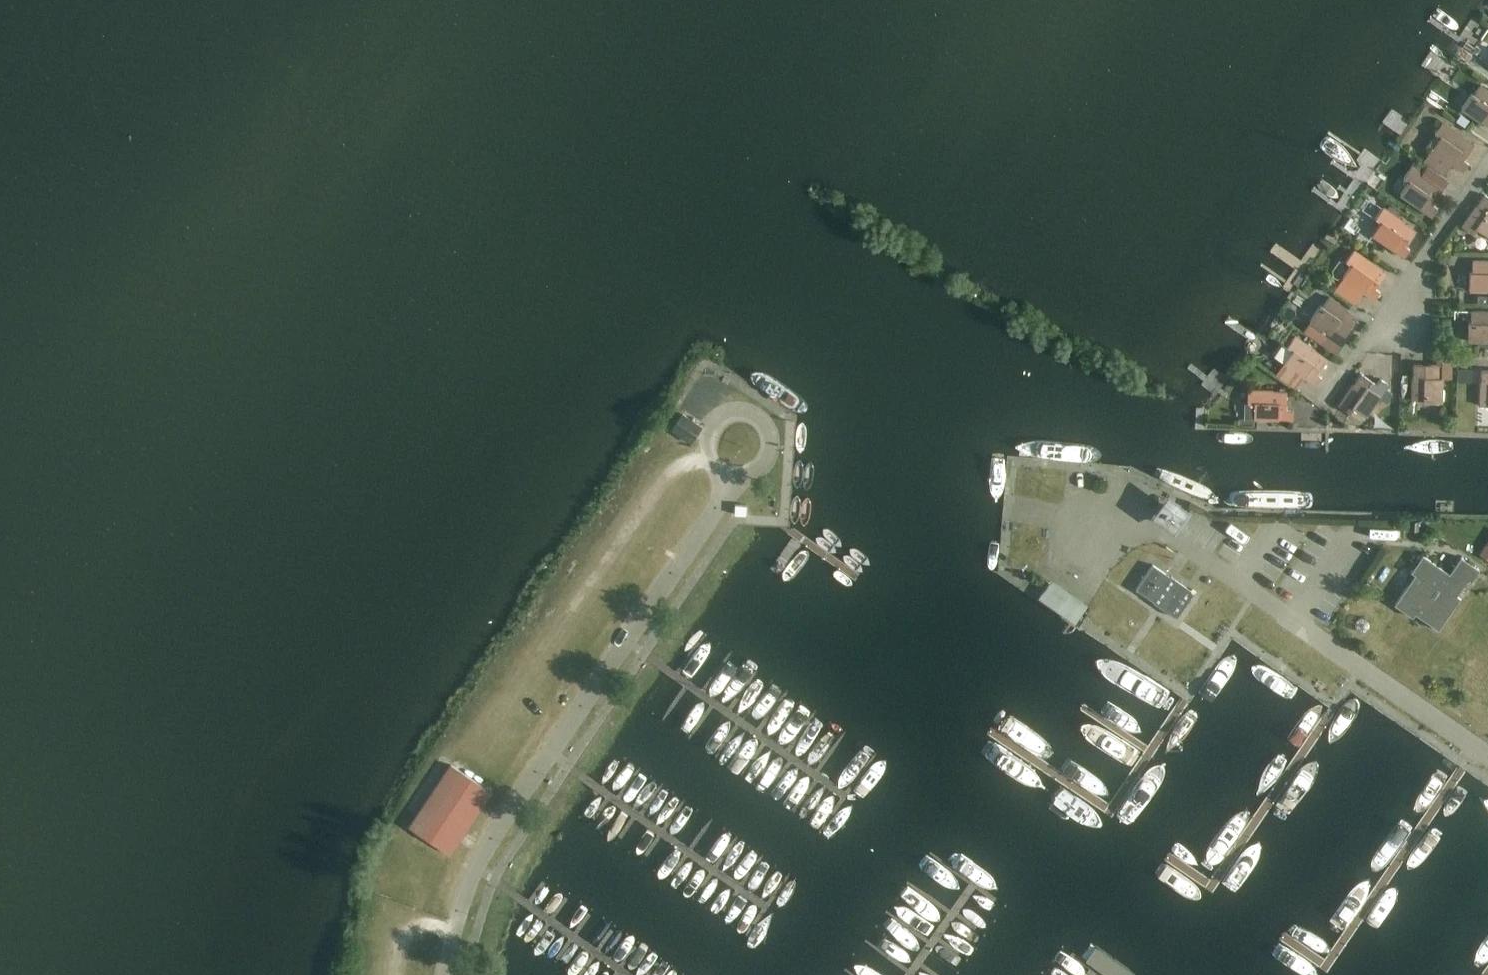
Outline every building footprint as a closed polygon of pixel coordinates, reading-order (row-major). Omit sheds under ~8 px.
[(1461,107),(1481,121),(1482,120),(1487,124),(1487,89),(1480,84),(1474,94),(1472,92),(1461,107)] [(1469,120),(1461,114),(1456,121),(1464,127),(1469,120)] [(1437,141),(1431,148),(1452,163),(1463,171),(1469,163),(1463,159),(1474,144),(1462,136),(1462,135),(1442,121),(1434,132),(1440,136),(1437,141)] [(1408,181),(1400,194),(1432,216),(1437,208),(1432,204),(1442,189),(1446,184),(1427,170),(1423,175),(1411,166),(1403,178),(1408,181)] [(1462,225),(1473,233),(1477,227),(1487,235),(1487,196),(1485,194),(1477,205),(1476,205),(1462,225)] [(1381,222),(1372,234),(1404,256),(1410,248),(1404,245),(1415,229),(1403,221),(1383,207),(1375,218),(1381,222)] [(1353,249),(1345,261),(1351,264),(1342,277),(1363,291),(1375,299),(1380,291),(1375,287),(1385,272),(1373,264),(1374,263),(1353,249)] [(1469,290),(1487,290),(1487,260),(1473,260),(1472,271),(1470,271),(1469,290)] [(1320,304),(1310,319),(1330,333),(1331,332),(1342,340),(1357,317),(1347,310),(1347,309),(1329,296),(1322,306),(1320,304)] [(1468,340),(1487,341),(1487,311),(1471,310),(1471,322),(1468,322),(1468,340)] [(1309,339),(1324,349),(1329,341),(1314,331),(1309,339)] [(1285,364),(1276,377),(1296,390),(1305,378),(1315,385),(1321,377),(1315,373),(1326,358),(1314,350),(1314,349),(1294,335),(1287,346),(1292,350),(1283,363),(1285,364)] [(1412,377),(1412,399),(1423,399),(1423,402),(1441,402),(1442,381),(1449,381),(1449,368),(1455,368),(1455,360),(1437,360),(1437,364),(1414,364),(1413,377),(1412,377)] [(1471,370),(1457,370),(1457,382),(1471,383),(1471,370)] [(1479,405),(1487,405),(1487,370),(1482,370),(1481,383),(1480,383),(1479,405)] [(1352,384),(1338,404),(1349,412),(1353,407),(1365,416),(1388,384),(1380,378),(1376,383),(1361,373),(1353,385),(1352,384)] [(1248,389),(1247,402),(1254,403),(1253,418),(1292,419),(1293,409),(1286,409),(1287,391),(1272,390),(1248,389)] [(1386,389),(1379,399),(1386,403),(1393,394),(1386,389)] [(701,426),(681,413),(669,429),(689,443),(701,426)] [(1415,574),(1395,604),(1413,617),(1415,613),(1438,629),(1460,598),(1457,595),(1467,581),(1470,583),(1479,569),(1461,556),(1449,573),(1422,555),(1411,571),(1415,574)] [(1153,564),(1135,589),(1176,617),(1193,592),(1153,564)] [(461,774),(426,826),(416,819),(409,829),(439,849),(481,788),(461,774)] [(374,902),(371,910),(390,916),(393,908),(374,902)]
